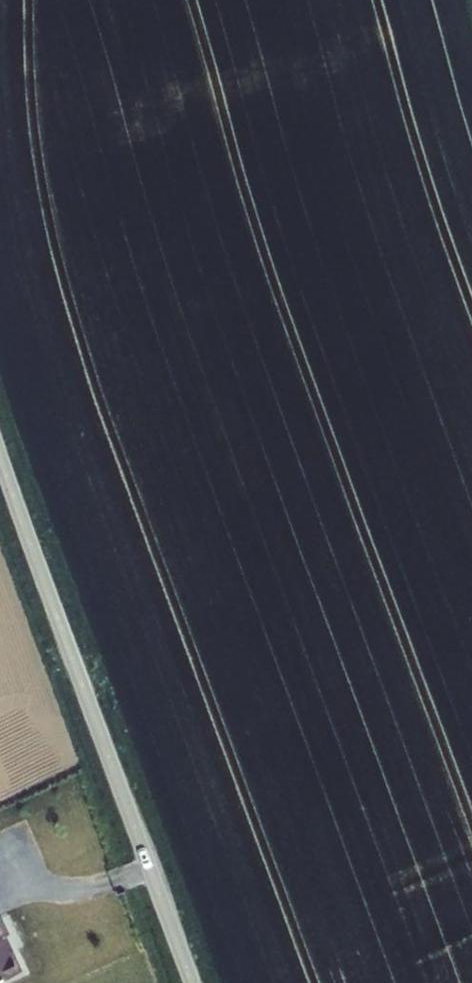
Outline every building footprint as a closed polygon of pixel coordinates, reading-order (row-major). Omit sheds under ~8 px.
[(0,917),(0,982),(21,972),(13,954),(9,953),(2,938),(8,935),(0,917)]
